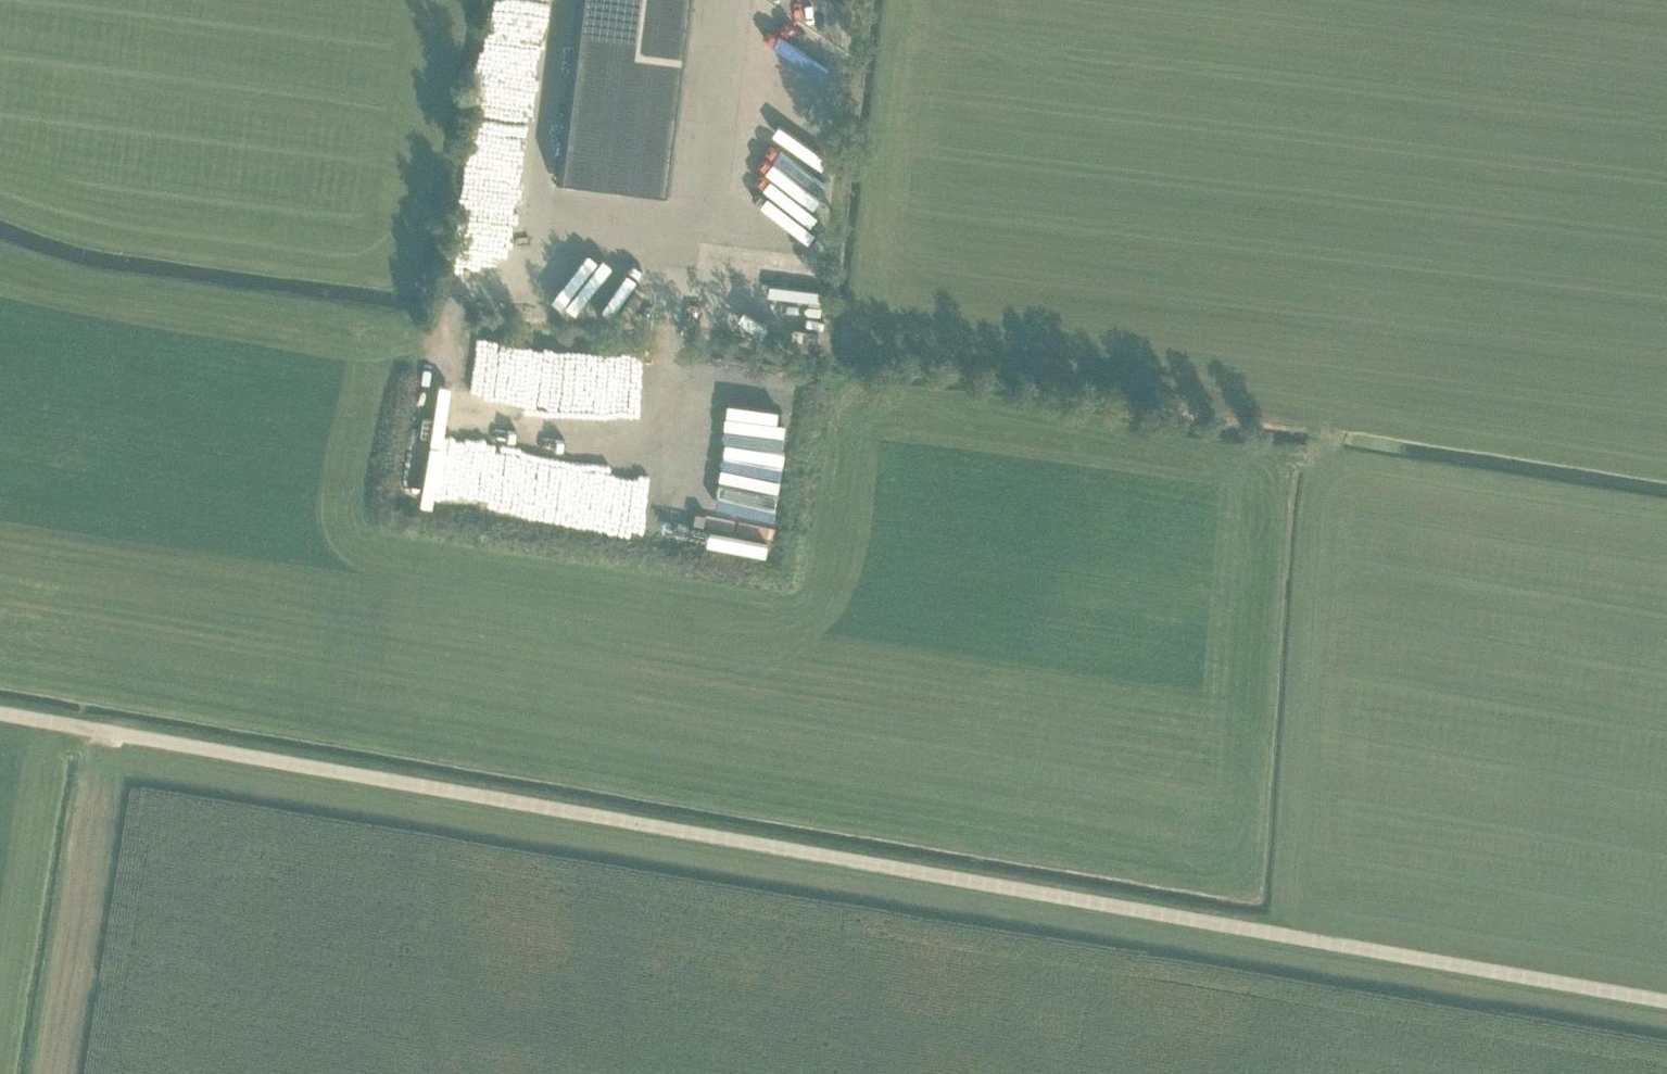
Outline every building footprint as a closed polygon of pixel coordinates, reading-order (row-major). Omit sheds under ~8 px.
[(558,180),(666,193),(690,0),(580,0),(558,180)] [(817,10),(824,0),(803,0),(817,10)] [(793,68),(803,73),(799,81),(811,87),(821,68),(787,50),(782,59),(795,65),(793,68)] [(491,103),(527,104),(528,81),(491,80),(491,103)] [(463,242),(462,268),(521,270),(522,244),(463,242)] [(810,297),(837,298),(838,287),(810,286),(810,297)] [(828,315),(829,303),(800,300),(799,312),(828,315)]
